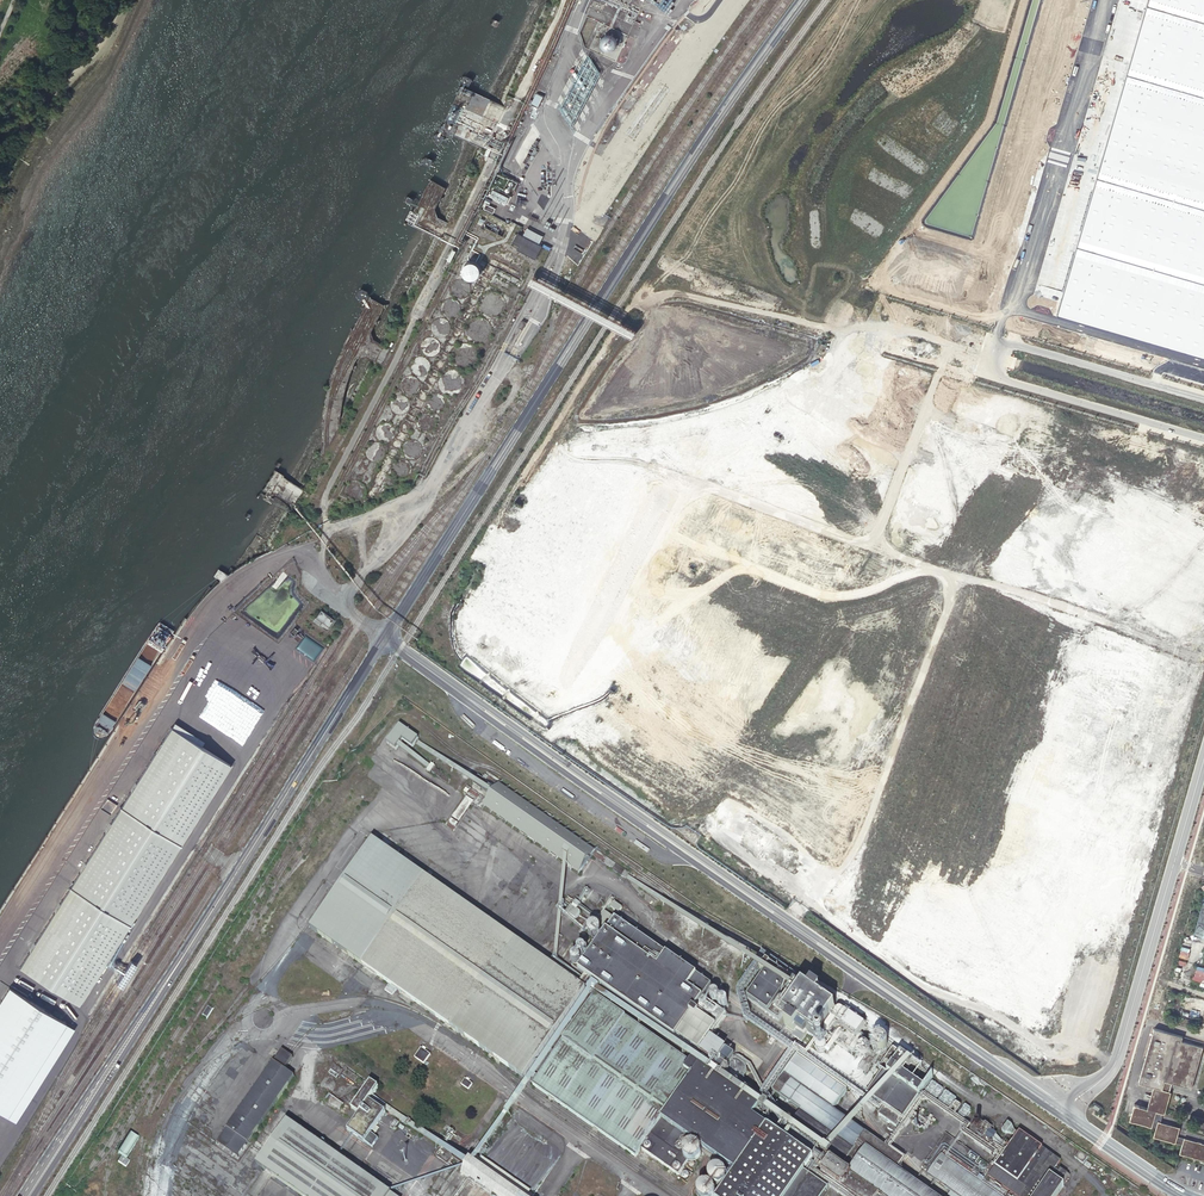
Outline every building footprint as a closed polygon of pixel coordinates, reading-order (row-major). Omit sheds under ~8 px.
[(1056,312),(1203,355),(1203,0),(1147,0),(1056,312)] [(616,42),(616,40),(616,39),(616,37),(615,36),(614,34),(613,33),(611,32),(610,32),(608,31),(607,32),(605,32),(603,33),(602,34),(601,35),(600,36),(599,38),(599,40),(599,41),(600,43),(600,44),(601,46),(603,47),(604,48),(606,48),(607,49),(609,49),(610,48),(612,48),(612,47),(614,46),(616,44),(616,43),(616,42)] [(599,71),(587,52),(559,105),(571,123),(599,71)] [(859,74),(857,94),(872,95),(874,76),(859,74)] [(802,88),(799,95),(805,98),(808,92),(802,88)] [(542,94),(536,90),(530,102),(537,105),(542,94)] [(823,98),(821,118),(838,119),(839,100),(823,98)] [(898,163),(897,167),(923,174),(927,161),(896,153),(894,162),(898,163)] [(508,178),(500,175),(496,182),(504,185),(508,178)] [(507,195),(491,187),(488,194),(504,202),(507,195)] [(494,206),(484,201),(482,206),(492,210),(494,206)] [(526,226),(522,233),(537,242),(542,234),(526,226)] [(522,233),(516,230),(511,240),(517,243),(515,247),(533,256),(540,244),(537,242),(522,233)] [(478,269),(479,267),(479,266),(478,264),(477,262),(476,261),(474,259),(472,258),(470,258),(468,258),(467,258),(465,259),(463,260),(462,261),(461,263),(460,265),(460,267),(460,268),(460,270),(461,272),(462,273),(463,274),(463,275),(465,276),(467,276),(468,277),(470,277),(471,277),(473,276),(474,275),(476,274),(477,273),(478,271),(478,269)] [(775,323),(785,328),(793,312),(782,308),(775,323)] [(524,321),(519,318),(516,324),(520,327),(524,321)] [(869,499),(876,480),(857,474),(852,487),(862,490),(860,496),(869,499)] [(499,569),(505,559),(509,562),(509,561),(508,560),(510,558),(507,556),(509,553),(500,547),(490,563),(499,569)] [(310,602),(289,587),(283,596),(304,611),(310,602)] [(333,619),(320,609),(314,617),(321,622),(320,625),(326,630),(333,619)] [(848,705),(853,676),(825,672),(821,701),(848,705)] [(1093,677),(1089,703),(1098,705),(1102,678),(1093,677)] [(834,750),(846,719),(819,709),(807,739),(834,750)] [(81,1005),(233,766),(201,741),(171,724),(19,965),(81,1005)] [(399,725),(386,743),(395,750),(402,740),(412,747),(418,738),(399,725)] [(1150,744),(1161,736),(1154,727),(1143,735),(1150,744)] [(1020,732),(1011,769),(1017,770),(1017,772),(1023,774),(1032,736),(1031,736),(1031,735),(1020,732)] [(425,759),(427,756),(402,741),(399,746),(403,748),(401,751),(427,766),(430,761),(425,759)] [(1102,806),(1113,799),(1126,751),(1122,745),(1118,743),(1113,746),(1110,758),(1105,761),(1097,756),(1094,755),(1091,765),(1104,768),(1106,771),(1101,775),(1100,774),(1098,775),(1090,773),(1087,777),(1092,778),(1091,778),(1105,782),(1102,790),(1110,792),(1112,796),(1099,792),(1104,800),(1099,804),(1102,806)] [(1142,751),(1136,754),(1140,765),(1147,762),(1142,751)] [(830,785),(827,755),(798,757),(800,788),(830,785)] [(1130,770),(1135,780),(1142,776),(1138,766),(1130,770)] [(500,781),(500,780),(488,772),(483,778),(478,775),(473,783),(491,795),(500,781)] [(629,773),(625,778),(643,790),(647,785),(629,773)] [(598,844),(502,778),(500,780),(500,781),(491,795),(488,798),(485,802),(581,869),(598,844)] [(465,789),(463,791),(466,793),(464,796),(467,798),(467,797),(474,802),(477,805),(483,796),(467,786),(465,789)] [(894,807),(886,832),(909,839),(917,814),(894,807)] [(975,815),(980,828),(993,823),(988,810),(975,815)] [(953,828),(931,817),(920,841),(942,851),(953,828)] [(820,836),(835,847),(842,837),(827,827),(820,836)] [(971,833),(969,860),(995,861),(996,835),(971,833)] [(372,971),(434,882),(373,839),(311,928),(372,971)] [(875,848),(883,871),(905,863),(897,840),(875,848)] [(788,866),(792,858),(767,843),(762,852),(788,866)] [(1002,870),(1017,872),(1019,856),(1004,853),(1002,870)] [(1007,900),(1011,885),(996,881),(992,897),(1007,900)] [(527,1080),(590,990),(434,882),(372,971),(527,1080)] [(1202,902),(1192,933),(1203,937),(1203,902),(1202,902)] [(617,938),(626,926),(601,905),(591,919),(589,920),(590,921),(610,934),(617,938)] [(635,912),(626,906),(622,911),(631,917),(635,912)] [(591,919),(582,912),(577,920),(586,926),(590,921),(589,920),(591,919)] [(1067,937),(1070,918),(1060,916),(1057,935),(1067,937)] [(722,993),(626,926),(617,938),(589,978),(686,1046),(686,1044),(710,1061),(710,1060),(726,1071),(737,1056),(721,1045),(737,1022),(714,1006),(722,993)] [(591,939),(592,939),(593,939),(595,939),(597,939),(597,938),(598,938),(599,937),(600,935),(600,933),(600,932),(600,930),(599,929),(598,928),(597,927),(596,927),(595,927),(593,927),(592,927),(590,928),(589,929),(588,930),(588,931),(588,932),(588,933),(588,935),(588,936),(589,937),(590,938),(591,938),(591,939)] [(582,974),(589,978),(617,938),(610,934),(582,974)] [(577,953),(577,954),(578,956),(579,957),(581,957),(582,957),(583,957),(584,956),(585,955),(586,954),(586,952),(586,950),(584,949),(583,948),(580,948),(579,948),(578,949),(577,950),(577,951),(577,952),(577,953)] [(580,962),(580,961),(580,960),(579,959),(578,957),(577,957),(576,957),(574,957),(572,958),(571,959),(571,960),(571,962),(571,963),(572,964),(572,965),(573,965),(574,966),(576,966),(577,965),(578,965),(579,964),(579,963),(580,963),(580,962)] [(768,977),(751,1001),(783,1023),(787,1018),(794,1023),(789,1030),(798,1036),(797,1038),(805,1044),(811,1035),(820,1041),(824,1034),(851,1053),(868,1029),(853,1018),(846,1028),(841,1025),(848,1015),(842,1010),(839,1014),(821,1001),(813,995),(770,965),(764,974),(768,977)] [(1193,976),(1203,978),(1203,967),(1196,965),(1193,976)] [(987,977),(975,969),(964,984),(976,992),(987,977)] [(6,982),(0,991),(0,1110),(9,1115),(16,1103),(41,1064),(68,1022),(6,982)] [(816,992),(813,995),(821,1001),(824,997),(823,997),(816,992)] [(832,1194),(807,1176),(816,1162),(777,1134),(742,1109),(752,1095),(707,1063),(702,1070),(670,1048),(637,1025),(599,998),(576,1030),(537,1086),(568,1108),(639,1159),(645,1151),(665,1123),(699,1147),(739,1175),(724,1195),(830,1195),(832,1194)] [(1201,1008),(1186,1004),(1183,1014),(1198,1018),(1201,1008)] [(71,1024),(68,1022),(41,1064),(16,1103),(9,1115),(13,1117),(71,1024)] [(1152,1028),(1137,1081),(1151,1086),(1145,1108),(1132,1105),(1128,1120),(1153,1127),(1151,1136),(1179,1145),(1177,1153),(1203,1161),(1203,1144),(1175,1136),(1177,1127),(1158,1122),(1160,1113),(1162,1114),(1168,1092),(1167,1091),(1170,1082),(1188,1087),(1200,1047),(1179,1041),(1180,1036),(1152,1028)] [(883,1040),(863,1069),(870,1074),(884,1054),(885,1055),(891,1052),(892,1051),(892,1046),(890,1045),(883,1040)] [(820,1044),(819,1045),(819,1047),(818,1048),(818,1049),(819,1051),(819,1052),(820,1053),(821,1054),(822,1054),(823,1055),(825,1055),(826,1055),(827,1054),(828,1054),(829,1053),(830,1052),(831,1051),(831,1049),(831,1048),(831,1047),(830,1045),(829,1044),(828,1044),(827,1043),(826,1042),(825,1042),(823,1042),(822,1043),(821,1044),(820,1044)] [(421,1048),(414,1057),(424,1064),(430,1054),(425,1050),(426,1048),(423,1046),(422,1048),(421,1048)] [(282,1050),(273,1062),(284,1069),(293,1057),(282,1050)] [(901,1053),(898,1050),(885,1068),(887,1070),(871,1093),(889,1106),(883,1115),(901,1128),(918,1105),(937,1078),(931,1074),(901,1053)] [(1139,1062),(1133,1060),(1128,1077),(1134,1079),(1139,1062)] [(805,1061),(792,1079),(813,1094),(817,1097),(843,1116),(856,1097),(837,1083),(805,1061)] [(273,1062),(227,1129),(248,1143),(294,1076),(284,1069),(273,1062)] [(741,1064),(739,1064),(737,1064),(734,1066),(733,1067),(733,1069),(732,1070),(732,1072),(732,1074),(733,1075),(734,1077),(735,1078),(736,1079),(738,1080),(740,1080),(741,1080),(743,1080),(745,1079),(746,1078),(747,1076),(748,1075),(748,1073),(748,1072),(748,1070),(747,1068),(747,1067),(745,1065),(744,1065),(742,1064),(741,1064)] [(465,1078),(461,1084),(468,1089),(472,1084),(468,1081),(469,1079),(467,1078),(466,1079),(465,1078)] [(371,1079),(352,1105),(359,1110),(348,1126),(365,1138),(371,1130),(386,1109),(369,1097),(378,1084),(371,1079)] [(800,1111),(813,1094),(792,1079),(780,1097),(800,1111)] [(947,1091),(936,1083),(929,1093),(940,1100),(947,1091)] [(327,1093),(323,1102),(338,1110),(343,1101),(327,1093)] [(960,1100),(949,1093),(943,1102),(953,1110),(960,1100)] [(875,1155),(904,1175),(912,1164),(875,1138),(843,1116),(817,1097),(813,1094),(800,1111),(812,1119),(816,1113),(846,1134),(875,1155)] [(974,1110),(969,1106),(962,1116),(967,1120),(974,1110)] [(934,1195),(904,1175),(875,1155),(846,1134),(816,1113),(812,1119),(800,1136),(829,1156),(839,1163),(841,1164),(866,1182),(886,1195),(935,1195),(934,1195)] [(287,1121),(257,1164),(302,1195),(395,1195),(287,1121)] [(682,1178),(691,1166),(690,1165),(689,1164),(689,1163),(688,1162),(688,1161),(688,1160),(687,1160),(687,1159),(687,1158),(687,1157),(687,1156),(688,1155),(688,1154),(688,1153),(689,1153),(689,1152),(690,1152),(690,1151),(691,1150),(692,1149),(693,1149),(694,1149),(695,1148),(696,1148),(699,1147),(665,1123),(645,1151),(682,1178)] [(248,1143),(227,1129),(217,1143),(238,1158),(248,1143)] [(378,1135),(371,1130),(365,1138),(373,1143),(378,1135)] [(1051,1130),(1048,1134),(1055,1139),(1059,1135),(1051,1130)] [(131,1131),(117,1150),(121,1152),(126,1155),(139,1136),(131,1131)] [(1063,1164),(1022,1135),(992,1179),(996,1182),(1005,1188),(1016,1195),(1032,1195),(1042,1182),(1053,1189),(1057,1183),(1052,1179),(1060,1169),(1063,1164)] [(1005,1188),(996,1182),(992,1179),(982,1172),(988,1164),(965,1149),(968,1145),(956,1137),(932,1171),(940,1176),(939,1179),(964,1195),(1016,1195),(1005,1188)] [(972,1148),(968,1145),(965,1149),(988,1164),(990,1161),(975,1151),(976,1149),(973,1146),(972,1148)] [(478,1147),(466,1163),(511,1195),(543,1195),(544,1194),(478,1147)] [(699,1167),(700,1167),(701,1167),(702,1166),(703,1165),(705,1164),(706,1162),(706,1161),(707,1159),(707,1157),(706,1156),(706,1154),(705,1153),(704,1151),(703,1150),(702,1149),(700,1149),(698,1148),(696,1148),(695,1148),(694,1149),(693,1149),(692,1149),(691,1150),(690,1151),(690,1152),(689,1152),(689,1153),(688,1153),(688,1154),(688,1155),(687,1156),(687,1157),(687,1158),(687,1159),(687,1160),(688,1160),(688,1161),(688,1162),(689,1163),(689,1164),(690,1165),(691,1166),(693,1167),(694,1167),(695,1167),(697,1167),(699,1167)] [(126,1155),(121,1152),(117,1158),(125,1164),(129,1158),(126,1155)] [(1091,1160),(1082,1154),(1077,1160),(1086,1166),(1091,1160)] [(834,1169),(839,1163),(829,1156),(825,1162),(834,1169)] [(866,1182),(841,1164),(831,1178),(857,1195),(886,1195),(866,1182)] [(1032,1195),(1063,1195),(1067,1190),(1066,1189),(1057,1183),(1053,1189),(1042,1182),(1032,1195)]
